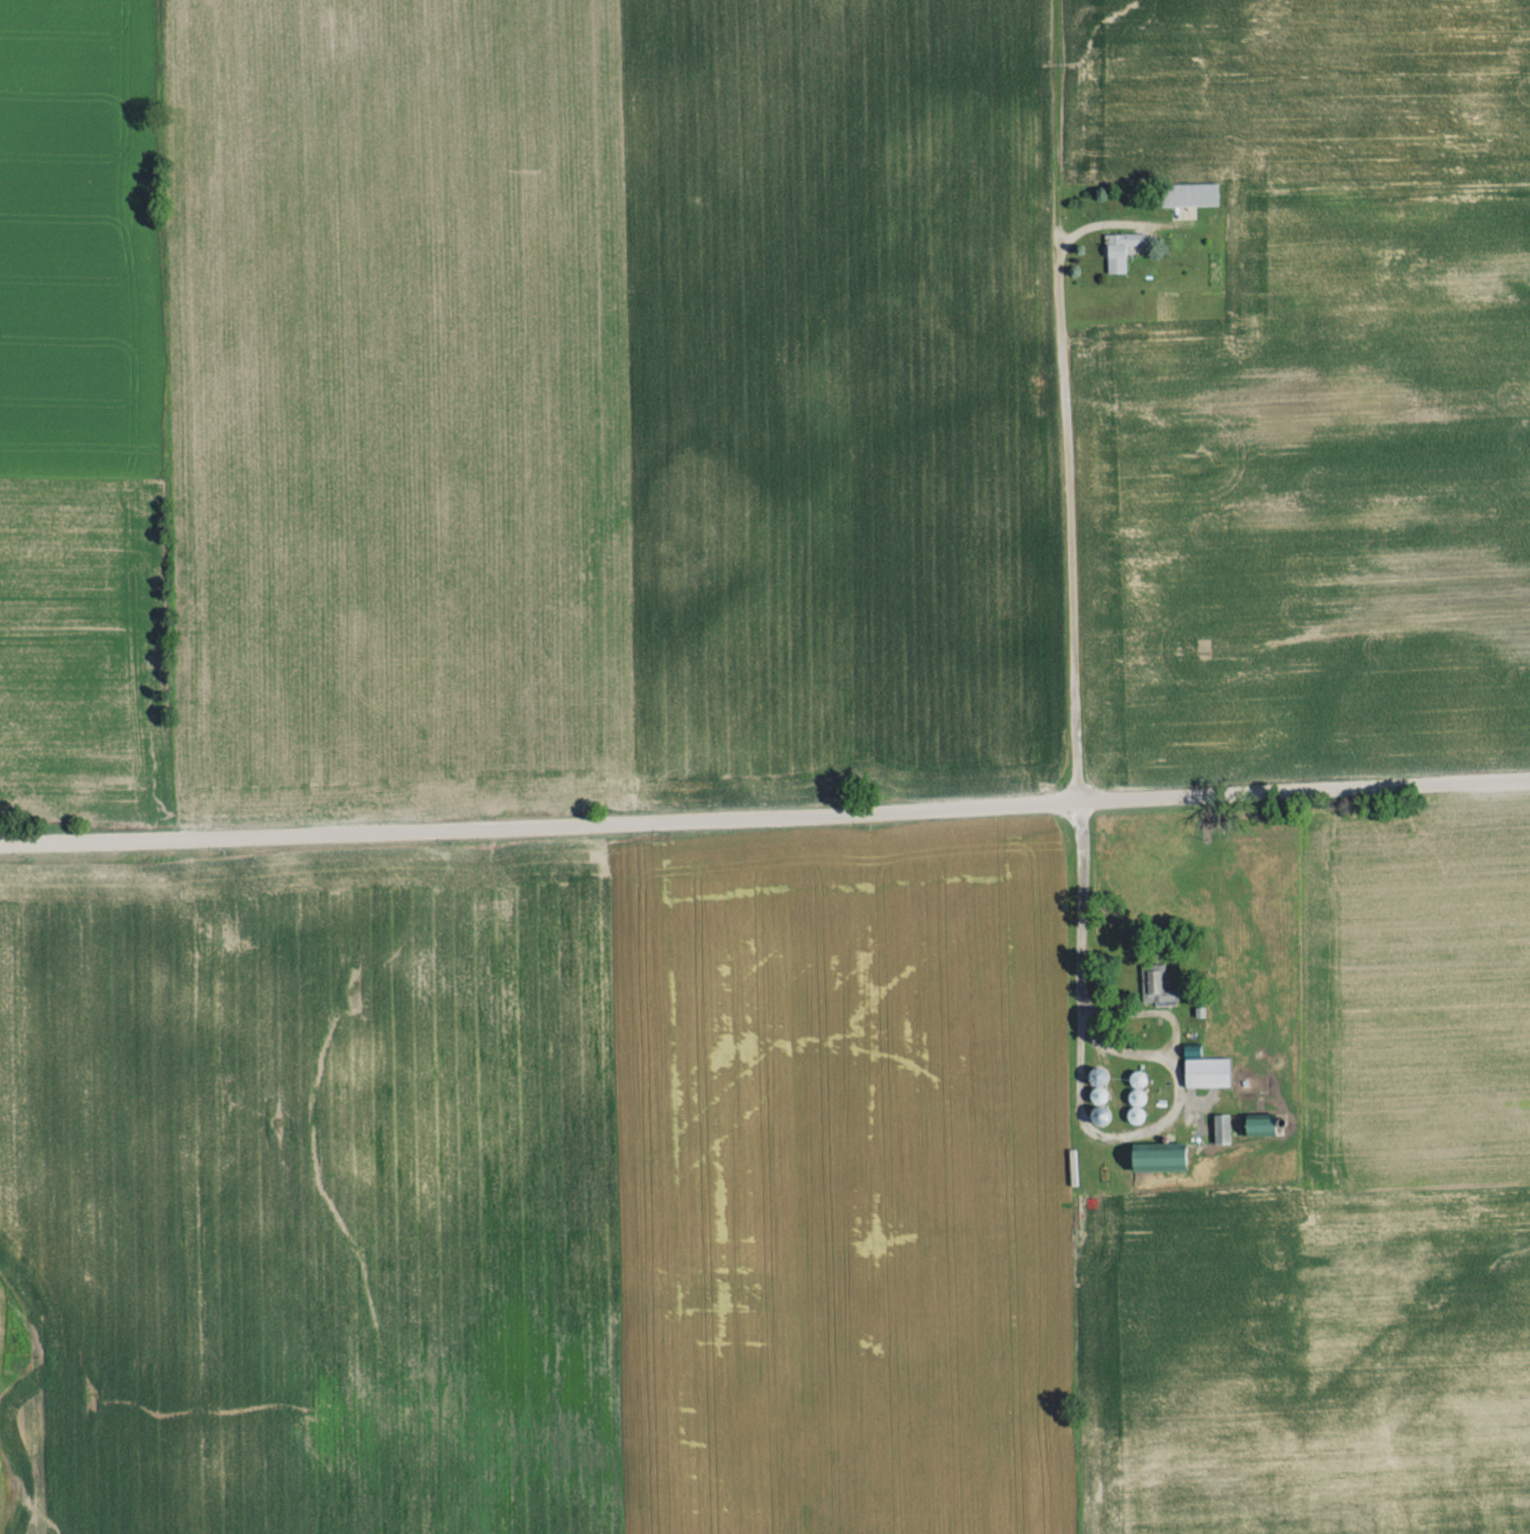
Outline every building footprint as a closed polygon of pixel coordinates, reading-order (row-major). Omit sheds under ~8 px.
[(1164,206),(1219,205),(1218,182),(1163,183),(1164,206)] [(1144,234),(1108,234),(1108,273),(1126,273),(1126,246),(1134,246),(1134,242),(1144,242),(1144,234)] [(1165,963),(1149,963),(1149,972),(1142,972),(1143,1002),(1155,1002),(1155,1005),(1177,1004),(1176,988),(1165,988),(1165,963)] [(1185,1059),(1185,1087),(1230,1086),(1229,1058),(1185,1059)] [(1230,1143),(1230,1115),(1215,1114),(1214,1143),(1230,1143)] [(1246,1136),(1275,1137),(1275,1118),(1247,1117),(1246,1136)]
